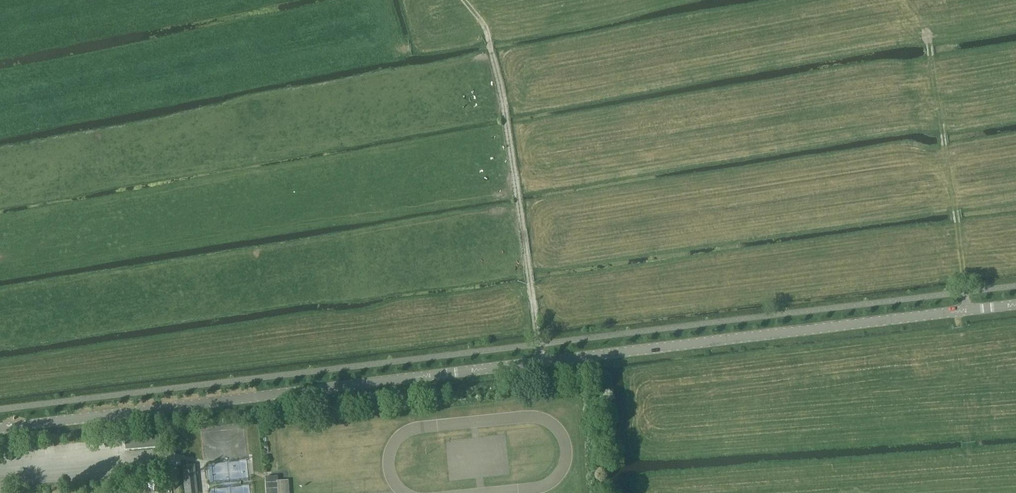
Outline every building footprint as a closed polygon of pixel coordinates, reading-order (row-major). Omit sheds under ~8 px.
[(124,439),(125,451),(160,448),(159,436),(124,439)] [(185,492),(197,492),(195,465),(183,466),(185,492)] [(265,477),(266,492),(287,492),(286,480),(278,481),(277,476),(265,477)]
